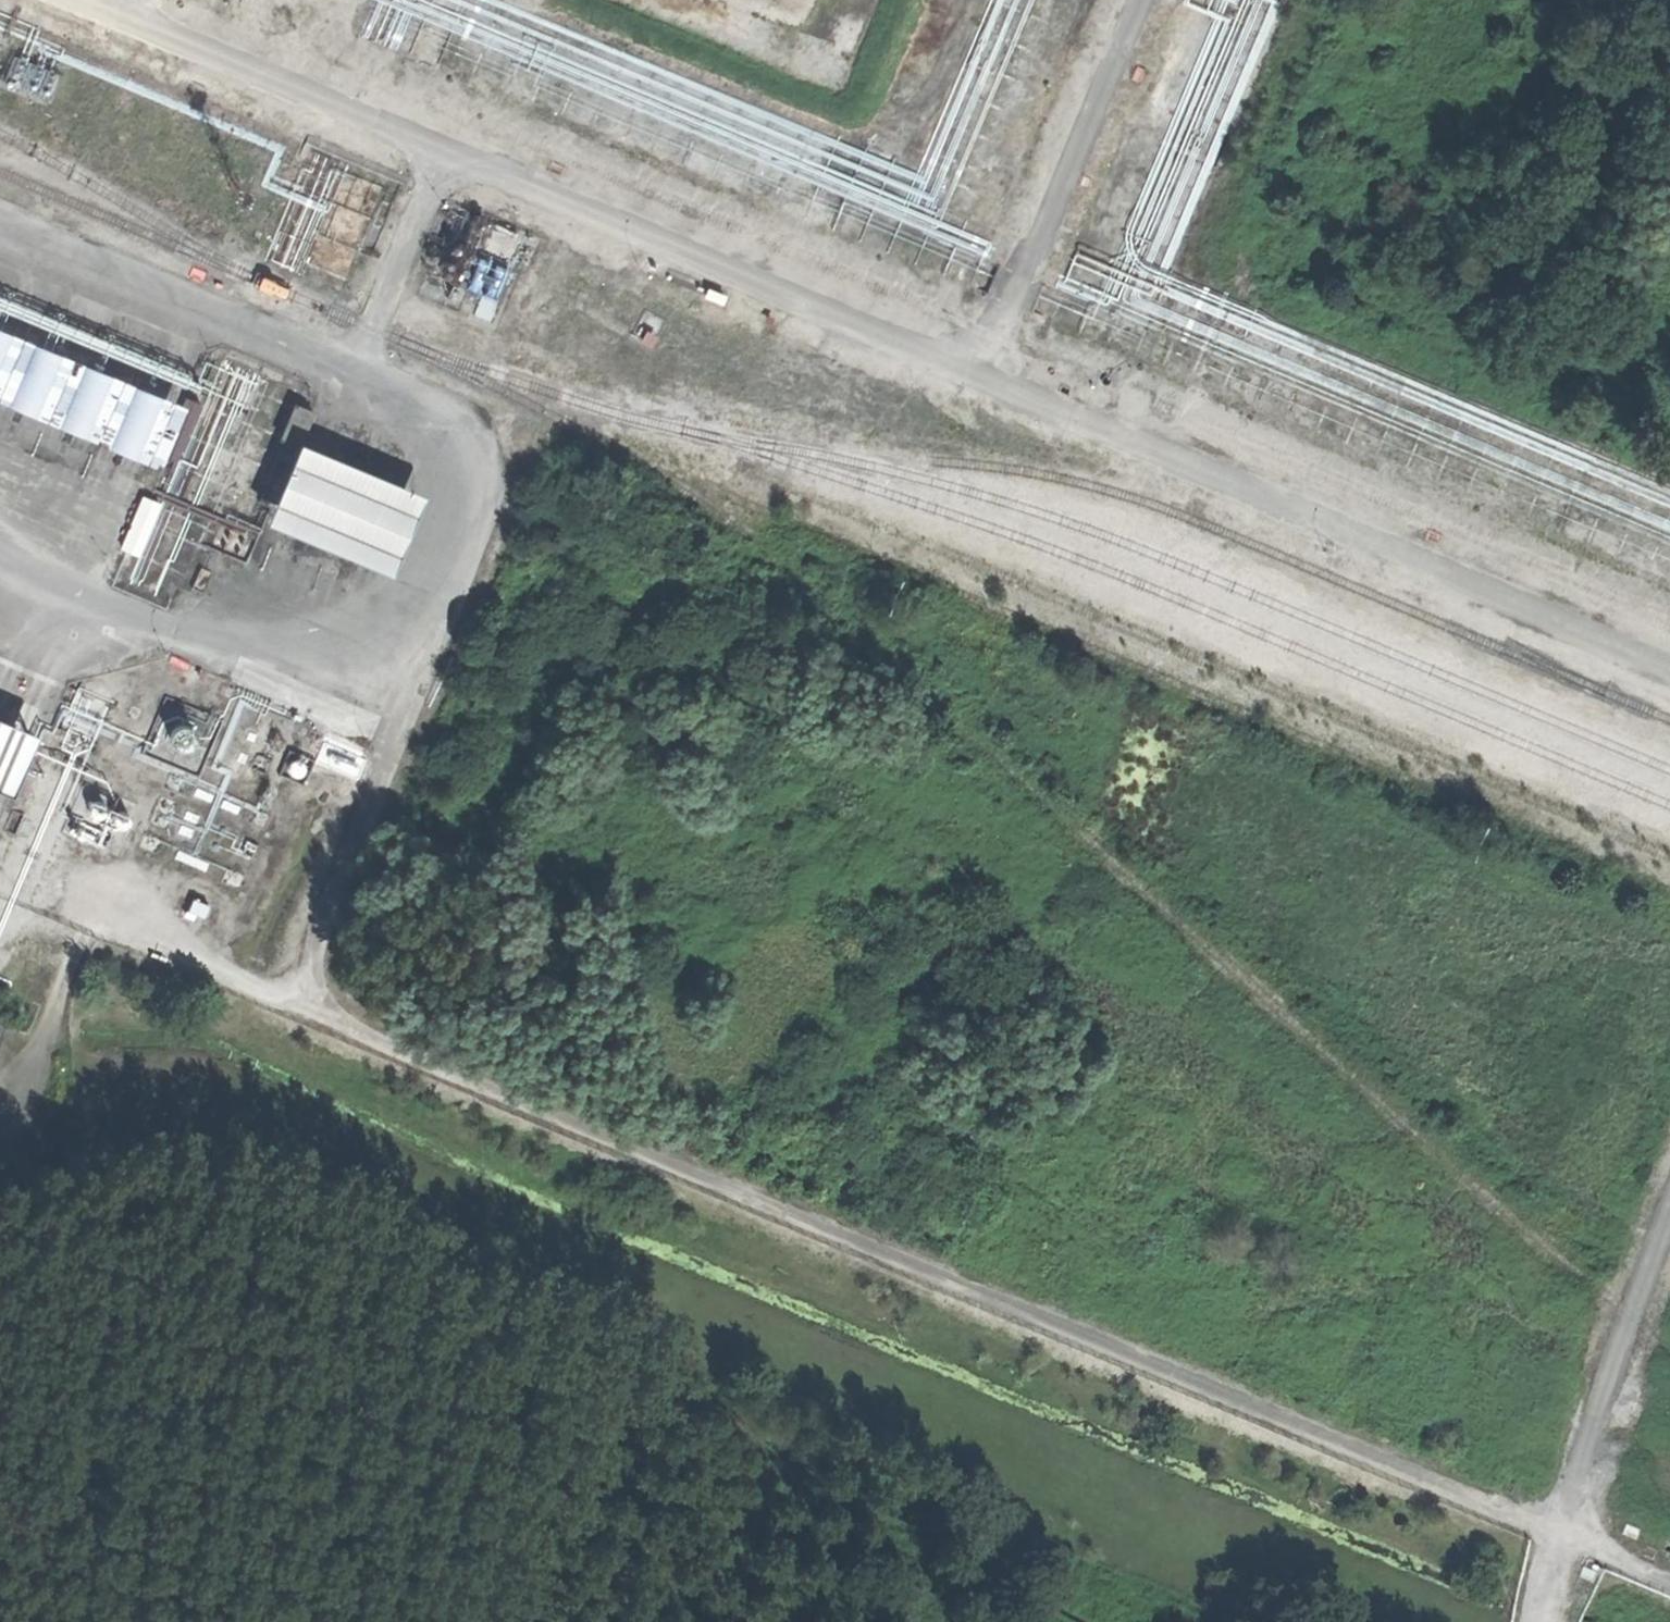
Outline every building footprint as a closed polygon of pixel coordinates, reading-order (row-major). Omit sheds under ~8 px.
[(187,399),(51,351),(61,325),(0,303),(0,398),(166,457),(187,399)] [(394,572),(426,492),(300,442),(268,522),(394,572)] [(16,786),(40,724),(0,709),(0,780),(16,786)]
